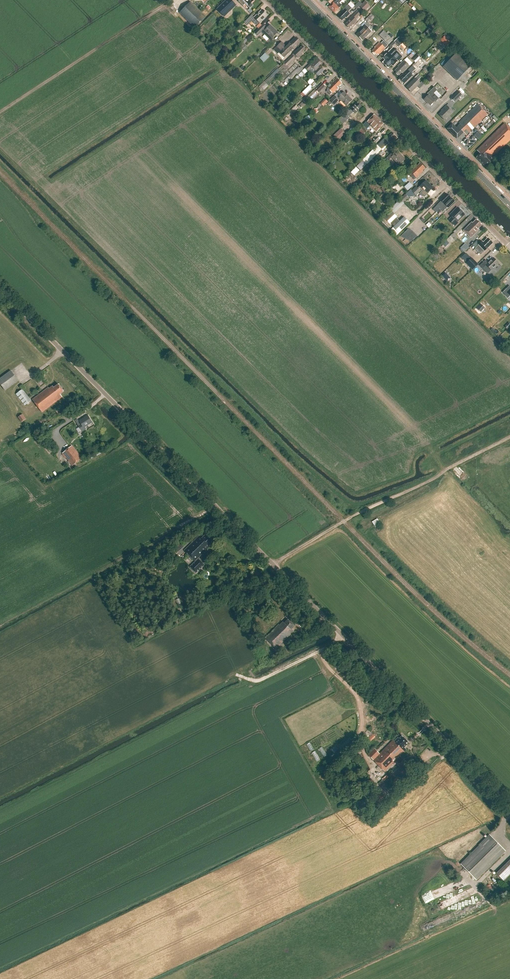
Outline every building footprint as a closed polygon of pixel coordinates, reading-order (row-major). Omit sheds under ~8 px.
[(238,1),(243,6),(245,4),(250,9),(248,11),(253,5),(251,3),(254,0),(240,0),(238,1)] [(327,0),(331,4),(329,7),(335,13),(342,6),(339,3),(342,0),(335,0),(327,0)] [(365,11),(370,6),(365,1),(360,6),(365,11)] [(206,17),(191,2),(180,13),(194,28),(206,17)] [(230,9),(225,3),(224,3),(218,9),(224,15),(230,9)] [(343,10),(344,11),(338,16),(342,20),(347,16),(347,17),(350,14),(348,12),(352,8),(348,4),(343,10)] [(262,10),(254,18),(252,15),(248,19),(251,22),(255,19),(259,23),(268,15),(262,10)] [(348,21),(348,22),(346,24),(349,28),(353,24),(354,25),(356,23),(355,22),(357,21),(355,19),(360,14),(357,11),(348,21)] [(363,18),(365,20),(371,14),(368,12),(363,18)] [(368,23),(374,17),(371,14),(365,20),(368,23)] [(246,28),(252,23),(248,19),(243,25),(246,28)] [(270,25),(267,28),(263,24),(254,33),(258,36),(263,30),(272,39),(278,33),(270,25)] [(356,35),(362,41),(362,40),(371,31),(366,26),(356,35)] [(388,45),(393,40),(384,31),(379,35),(388,45)] [(451,42),(445,36),(441,41),(447,46),(451,42)] [(294,49),(300,42),(295,37),(290,42),(286,46),(282,42),(273,50),(277,55),(279,52),(284,57),(293,48),(294,49)] [(395,42),(400,47),(403,45),(397,39),(395,42)] [(378,55),(385,48),(388,45),(384,41),(381,44),(379,42),(374,47),(375,48),(372,51),(376,55),(377,54),(378,55)] [(302,53),(305,49),(302,46),(299,49),(299,48),(294,53),(294,54),(281,66),(285,70),(288,67),(287,66),(290,63),(292,64),(296,59),(295,58),(297,57),(298,58),(302,53)] [(402,57),(393,48),(383,58),(385,60),(382,63),(388,68),(391,65),(393,66),(402,57)] [(260,57),(265,62),(270,56),(266,52),(260,57)] [(457,81),(471,66),(457,53),(443,67),(457,81)] [(417,55),(412,60),(416,63),(420,58),(417,55)] [(318,58),(310,66),(309,64),(305,69),(308,72),(312,68),(316,71),(314,72),(318,76),(323,70),(320,67),(323,64),(318,58)] [(402,73),(409,66),(404,61),(398,66),(399,67),(395,71),(396,72),(396,73),(397,75),(398,74),(399,75),(402,72),(402,73)] [(403,84),(412,75),(413,74),(412,73),(416,69),(413,66),(408,71),(407,70),(398,79),(403,84)] [(287,84),(291,79),(292,78),(296,74),(297,73),(298,75),(302,71),(299,68),(298,67),(284,81),(287,84)] [(272,77),(279,70),(278,69),(278,68),(272,74),(272,75),(270,76),(272,77)] [(415,79),(406,87),(411,92),(418,86),(420,84),(418,81),(422,78),(419,75),(415,79)] [(305,95),(317,84),(311,78),(307,82),(310,85),(302,93),(305,95)] [(337,87),(341,83),(337,78),(327,88),(329,89),(327,91),(330,94),(332,92),(333,93),(338,88),(337,87)] [(263,92),(269,86),(264,81),(258,87),(260,89),(263,92)] [(322,83),(315,90),(318,93),(325,86),(322,83)] [(439,99),(434,94),(437,90),(434,87),(427,94),(429,95),(424,100),(430,106),(435,101),(436,102),(439,99)] [(317,94),(314,91),(307,98),(310,102),(317,94)] [(451,98),(454,102),(462,95),(459,91),(451,98)] [(352,100),(344,92),(337,99),(334,96),(330,101),(332,103),(334,105),(338,100),(339,99),(346,106),(352,100)] [(509,107),(509,104),(504,98),(494,109),(501,116),(509,107)] [(358,103),(350,111),(349,110),(346,112),(338,120),(343,125),(351,117),(350,115),(353,112),(355,114),(358,111),(357,111),(361,107),(358,103)] [(466,136),(487,115),(487,114),(477,104),(462,120),(459,123),(460,124),(456,128),(452,124),(447,129),(457,139),(463,133),(466,136)] [(444,120),(453,112),(446,106),(441,111),(442,112),(439,115),(444,120)] [(383,124),(374,115),(367,122),(377,132),(380,129),(380,128),(383,124)] [(495,158),(494,157),(509,140),(509,129),(504,123),(477,150),(480,154),(476,158),(486,167),(495,158)] [(341,129),(334,136),(338,140),(345,134),(341,129)] [(398,139),(392,133),(386,139),(384,138),(376,146),(381,151),(382,150),(382,151),(389,144),(391,145),(398,139)] [(397,152),(394,156),(391,153),(385,160),(384,159),(382,162),(385,165),(387,163),(389,164),(391,162),(390,160),(391,158),(399,166),(405,160),(397,152)] [(364,159),(368,164),(372,160),(368,155),(364,159)] [(425,168),(420,164),(409,175),(414,179),(415,180),(422,172),(425,168)] [(351,171),(355,175),(361,170),(357,166),(351,171)] [(426,181),(420,187),(420,188),(419,189),(416,187),(411,191),(416,196),(421,192),(421,191),(422,190),(427,194),(433,188),(426,181)] [(404,187),(408,191),(413,186),(410,182),(404,187)] [(409,198),(405,194),(400,199),(404,203),(409,198)] [(440,209),(450,198),(448,196),(448,195),(448,194),(447,194),(440,200),(441,201),(436,206),(437,206),(433,210),(436,212),(440,209)] [(452,200),(450,198),(440,209),(439,210),(441,212),(442,211),(443,212),(447,207),(448,208),(454,202),(454,201),(454,200),(453,200),(452,200)] [(454,212),(451,216),(453,218),(450,221),(455,226),(458,223),(457,222),(459,220),(461,218),(461,217),(460,215),(462,213),(465,216),(466,216),(458,208),(453,212),(454,212)] [(390,223),(394,227),(399,221),(396,218),(397,217),(391,212),(384,219),(390,224),(390,223)] [(399,233),(409,223),(404,217),(399,221),(394,227),(393,228),(399,233)] [(476,220),(472,223),(472,222),(463,231),(471,238),(479,230),(478,229),(482,225),(476,220)] [(417,236),(412,231),(408,230),(401,236),(401,237),(411,242),(417,236)] [(482,242),(479,245),(475,249),(479,253),(482,249),(485,251),(492,243),(488,239),(483,243),(482,242)] [(466,242),(461,247),(465,251),(470,246),(466,242)] [(479,264),(472,258),(466,264),(473,270),(479,264)] [(480,266),(488,273),(491,270),(499,263),(493,258),(488,263),(486,260),(480,266)] [(19,381),(11,372),(0,380),(0,384),(6,391),(19,381)] [(64,392),(59,384),(54,388),(53,386),(49,389),(48,388),(33,400),(32,400),(42,413),(42,412),(62,397),(60,394),(64,392)] [(25,406),(31,401),(23,390),(16,394),(25,406)] [(94,424),(88,415),(79,421),(81,425),(79,426),(82,431),(94,424)] [(73,466),(82,458),(72,446),(62,453),(73,466)] [(373,521),(376,526),(381,524),(378,518),(373,521)] [(213,542),(206,535),(202,539),(199,536),(184,550),(195,561),(189,566),(195,572),(204,565),(198,558),(207,550),(207,549),(210,546),(209,546),(213,542)] [(294,626),(288,619),(284,623),(283,622),(280,625),(279,624),(265,638),(276,649),(294,631),(292,629),(294,626)] [(409,743),(402,736),(399,739),(398,737),(394,741),(393,740),(379,754),(374,749),(368,755),(384,771),(406,750),(406,749),(404,747),(409,743)] [(335,793),(331,795),(336,804),(340,802),(335,793)] [(505,851),(489,835),(479,845),(479,846),(461,864),(476,879),(505,851)] [(496,873),(503,880),(509,874),(509,860),(496,873)]
